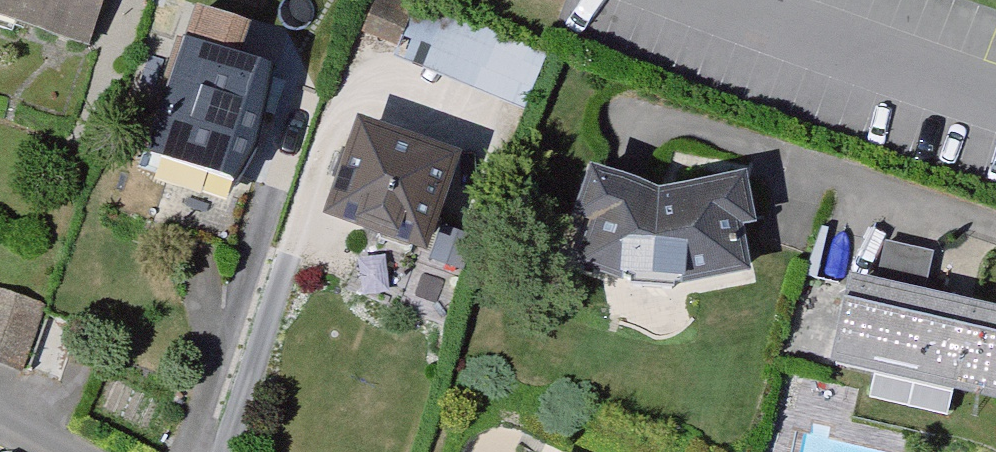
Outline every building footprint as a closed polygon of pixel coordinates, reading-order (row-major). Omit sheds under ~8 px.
[(90,47),(108,0),(0,0),(0,14),(90,47)] [(376,8),(361,45),(397,59),(411,22),(376,8)] [(151,160),(226,187),(277,42),(202,16),(151,160)] [(366,123),(334,216),(436,250),(467,157),(366,123)] [(664,295),(757,275),(755,176),(671,193),(598,171),(568,265),(664,295)] [(882,276),(927,280),(929,249),(884,245),(882,276)] [(857,278),(837,364),(995,401),(995,311),(857,278)] [(25,376),(47,307),(0,293),(0,368),(25,376)]
